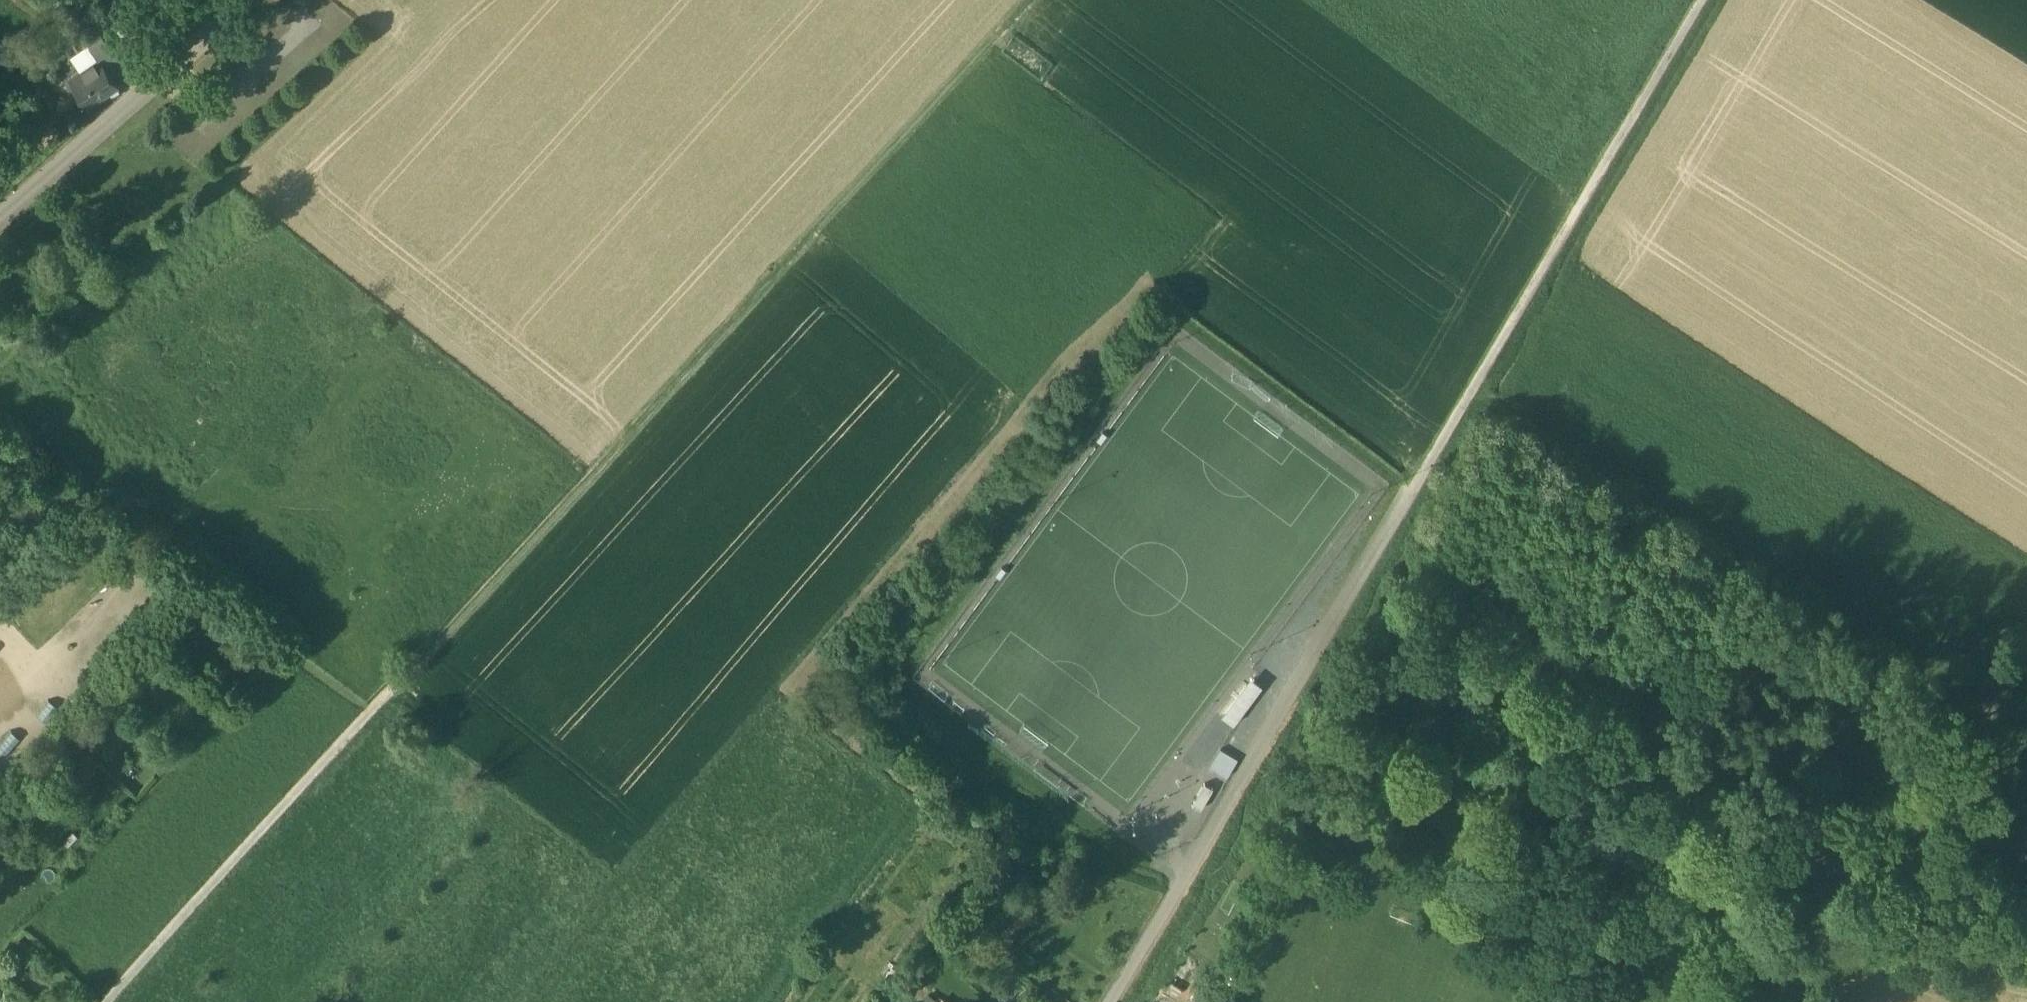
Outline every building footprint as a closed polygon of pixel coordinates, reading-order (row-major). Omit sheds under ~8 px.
[(120,64),(103,39),(90,47),(99,59),(108,72),(120,64)] [(99,59),(69,80),(88,108),(99,101),(108,94),(118,87),(108,72),(99,59)] [(108,94),(99,101),(101,103),(110,97),(108,94)] [(1234,722),(1262,685),(1250,675),(1221,713),(1234,722)] [(1221,750),(1210,767),(1227,777),(1238,760),(1221,750)] [(1213,789),(1205,783),(1193,804),(1201,809),(1213,789)]
